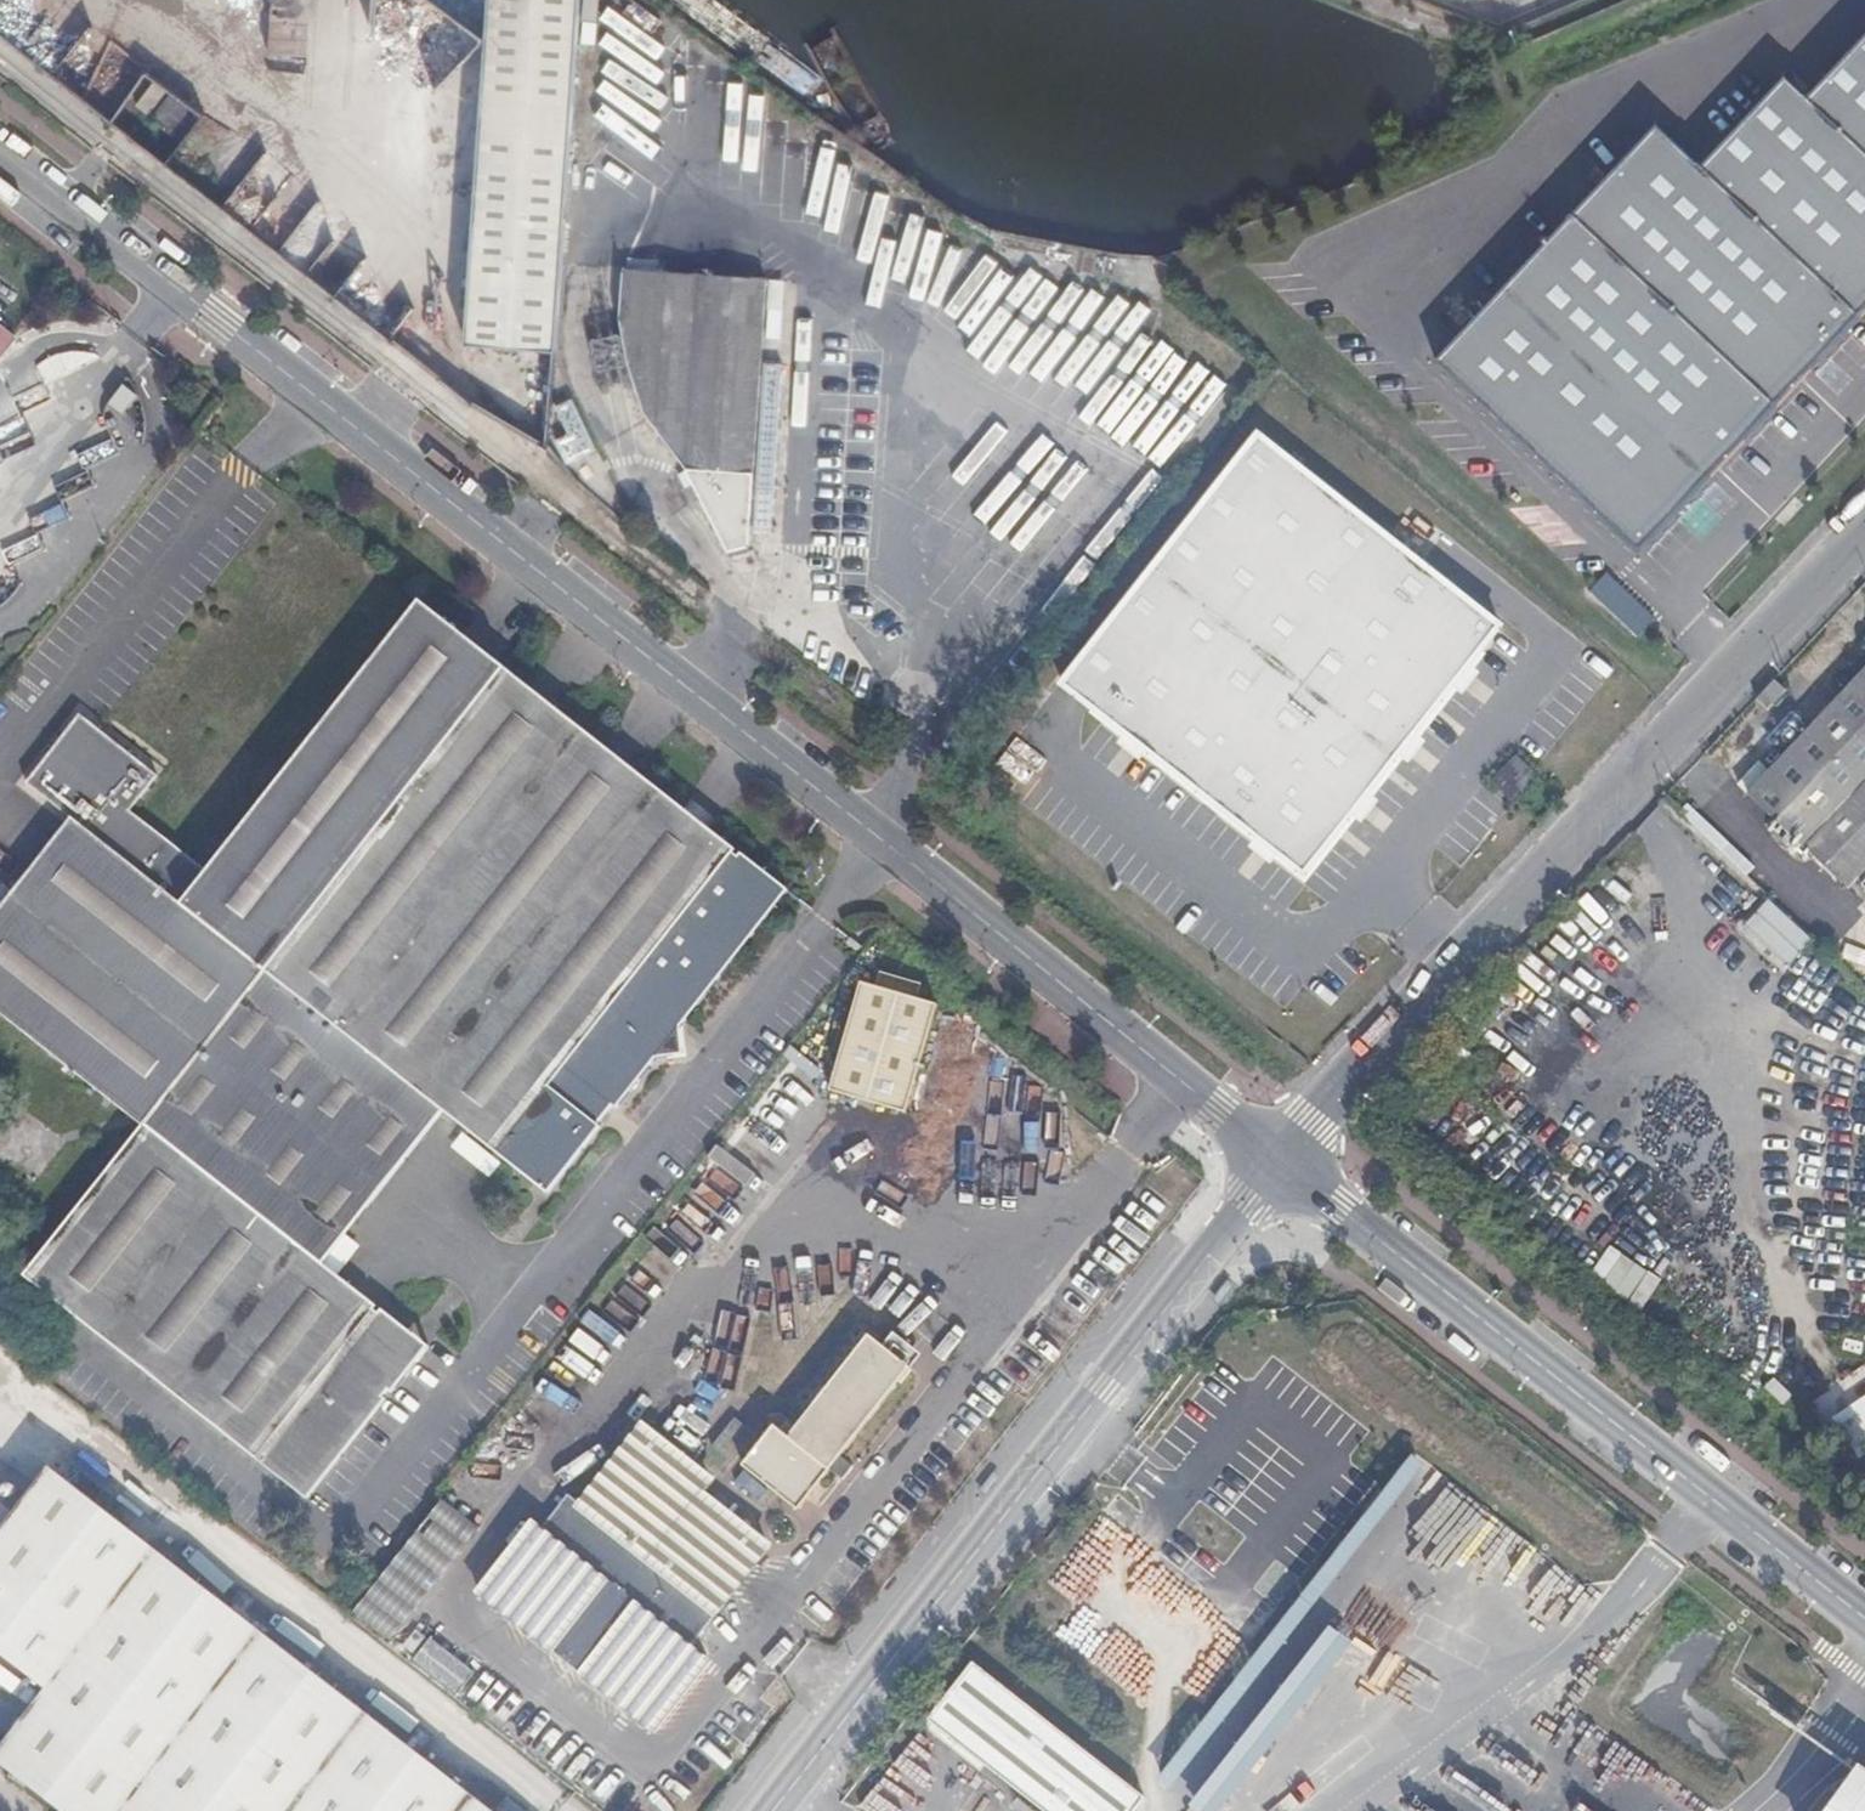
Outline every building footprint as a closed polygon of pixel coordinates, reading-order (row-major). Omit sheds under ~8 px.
[(564,354),(584,0),(490,0),(471,343),(564,354)] [(1432,361),(1636,552),(1864,308),(1864,33),(1804,98),(1782,77),(1698,166),(1654,125),(1432,361)] [(140,126),(167,147),(187,121),(174,111),(161,101),(140,126)] [(343,287),(367,266),(347,243),(323,264),(343,287)] [(690,474),(698,490),(704,503),(731,557),(752,551),(753,536),(763,383),(770,281),(626,271),(622,322),(630,360),(646,416),(690,474)] [(0,331),(0,365),(19,340),(15,337),(3,327),(0,331)] [(784,384),(763,383),(753,536),(773,538),(784,384)] [(1271,851),(1303,876),(1355,810),(1363,799),(1401,750),(1410,739),(1455,682),(1464,671),(1499,626),(1257,436),(1060,685),(1128,739),(1139,747),(1260,842),(1271,851)] [(704,503),(698,490),(686,495),(692,509),(704,503)] [(1588,590),(1603,605),(1620,587),(1605,572),(1588,590)] [(1603,605),(1625,625),(1642,608),(1620,587),(1603,605)] [(140,1127),(503,670),(420,603),(206,873),(129,812),(157,777),(79,715),(25,783),(70,819),(0,907),(0,1016),(140,1127)] [(1625,625),(1636,636),(1653,618),(1642,608),(1625,625)] [(1768,772),(1746,795),(1846,891),(1864,871),(1864,669),(1768,772)] [(620,1111),(661,1060),(689,1057),(684,1031),(788,903),(792,898),(745,861),(741,864),(737,860),(740,857),(503,670),(140,1127),(29,1267),(23,1276),(308,1499),(388,1400),(384,1398),(389,1391),(394,1394),(418,1364),(401,1350),(413,1334),(384,1311),(380,1315),(375,1311),(378,1307),(326,1266),(369,1212),(448,1114),(551,1196),(605,1129),(602,1126),(616,1108),(620,1111)] [(1470,676),(1464,671),(1455,682),(1461,687),(1470,676)] [(1134,753),(1139,747),(1128,739),(1124,745),(1134,753)] [(1416,744),(1410,739),(1401,750),(1408,755),(1416,744)] [(1735,785),(1746,795),(1768,772),(1756,762),(1735,785)] [(1363,799),(1355,810),(1361,815),(1369,804),(1363,799)] [(1685,806),(1678,815),(1744,877),(1753,868),(1685,806)] [(1266,857),(1271,851),(1260,842),(1256,848),(1266,857)] [(1760,898),(1734,931),(1784,969),(1809,936),(1760,898)] [(833,1087),(908,1110),(942,1002),(921,995),(926,979),(884,967),(879,983),(865,979),(833,1087)] [(401,1350),(418,1364),(427,1344),(413,1334),(401,1350)] [(905,1368),(865,1336),(801,1418),(787,1407),(741,1465),(796,1508),(905,1368)] [(1864,1485),(1864,1456),(1827,1418),(1817,1427),(1845,1462),(1864,1485)] [(1845,1462),(1817,1427),(1798,1446),(1864,1511),(1864,1485),(1845,1462)] [(766,1548),(697,1495),(707,1483),(636,1429),(575,1507),(568,1501),(540,1535),(528,1526),(474,1594),(650,1731),(704,1660),(688,1647),(766,1548)] [(54,1810),(487,1810),(42,1471),(13,1508),(0,1525),(0,1659),(41,1690),(0,1745),(0,1770),(54,1810)] [(441,1609),(432,1603),(485,1525),(444,1497),(363,1616),(413,1650),(441,1609)] [(1142,1649),(1177,1604),(1093,1541),(1030,1623),(1053,1641),(1043,1654),(1136,1725),(1148,1709),(1160,1719),(1187,1683),(1142,1649)] [(439,1637),(418,1659),(457,1695),(477,1672),(439,1637)] [(954,1679),(908,1736),(1002,1810),(1118,1810),(954,1679)] [(1853,1810),(1864,1810),(1864,1794),(1853,1810)]
